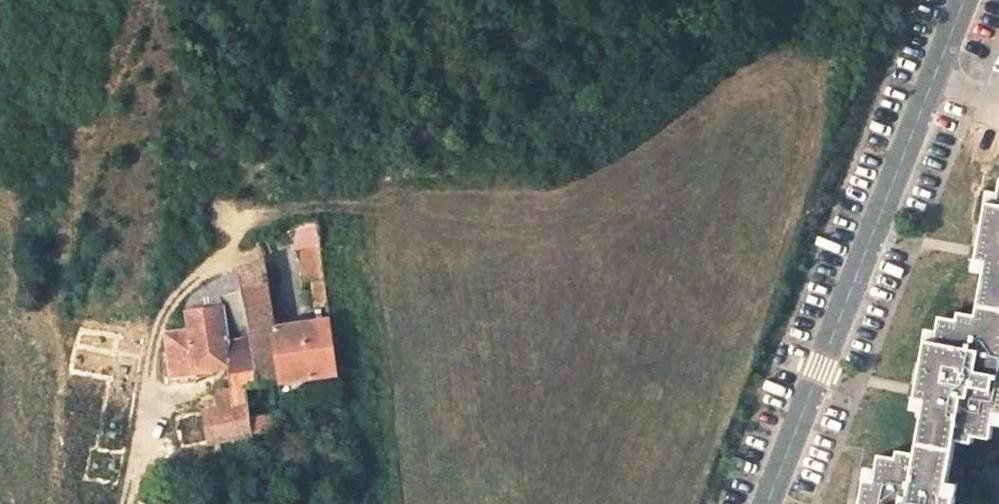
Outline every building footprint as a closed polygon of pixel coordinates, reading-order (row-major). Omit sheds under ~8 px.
[(995,203),(985,201),(975,258),(985,260),(977,305),(998,308),(998,184),(995,203)] [(318,218),(287,229),(293,246),(301,245),(305,279),(312,278),(316,304),(330,302),(318,218)] [(255,385),(272,382),(339,371),(332,317),(274,326),(263,258),(237,270),(255,385)] [(246,386),(255,385),(237,270),(206,285),(196,290),(188,300),(187,304),(189,325),(197,374),(228,367),(231,387),(223,389),(217,391),(219,407),(204,410),(205,412),(209,440),(211,440),(253,433),(246,386)] [(920,442),(951,448),(953,439),(971,441),(973,433),(990,436),(997,401),(998,402),(998,308),(977,305),(975,314),(961,312),(960,317),(943,314),(938,336),(930,335),(920,387),(930,389),(920,442)] [(197,374),(189,325),(178,327),(170,380),(197,374)] [(92,365),(120,367),(120,338),(92,338),(92,365)] [(280,428),(272,382),(255,385),(246,386),(253,433),(280,428)] [(209,440),(205,412),(173,418),(180,460),(213,454),(211,440),(209,440)] [(951,448),(920,442),(917,458),(893,454),(891,462),(874,459),(869,484),(862,483),(858,503),(950,503),(951,499),(942,497),(951,448)]
